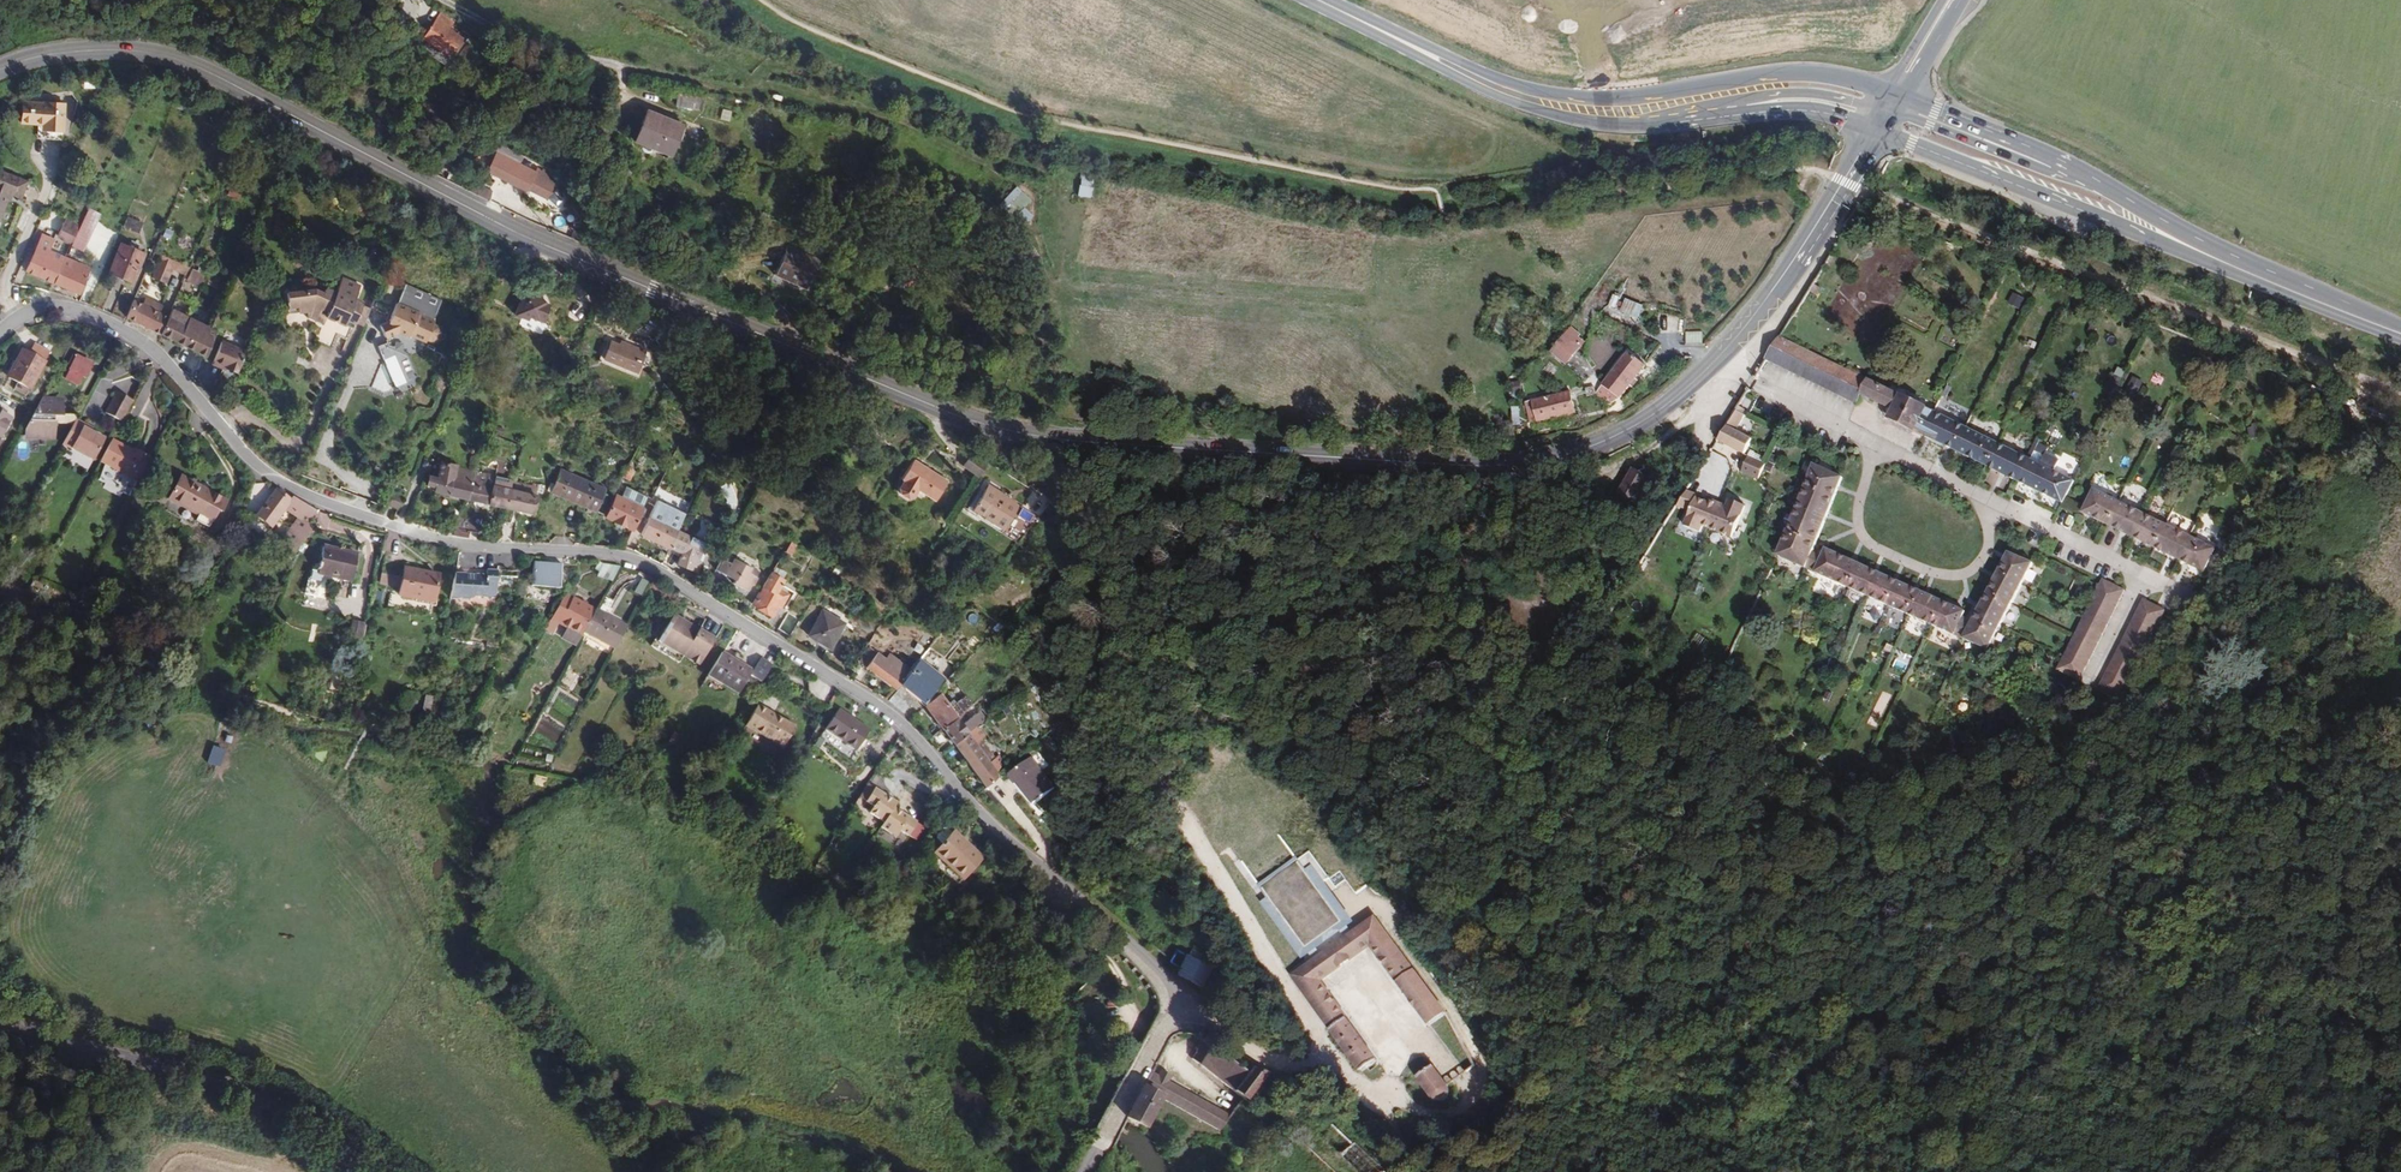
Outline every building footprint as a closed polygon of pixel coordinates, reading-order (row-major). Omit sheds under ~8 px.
[(440,13),(428,30),(423,27),(417,35),(450,57),(467,31),(440,13)] [(677,93),(674,107),(698,111),(701,98),(677,93)] [(60,132),(65,105),(44,101),(44,103),(23,99),(19,119),(40,122),(40,126),(50,128),(50,130),(60,132)] [(574,116),(586,124),(596,109),(583,101),(574,116)] [(722,109),(720,120),(729,121),(731,111),(722,109)] [(651,148),(670,156),(683,125),(647,111),(634,141),(645,146),(645,148),(645,149),(649,151),(650,150),(651,148)] [(490,172),(529,191),(531,189),(553,200),(560,187),(498,156),(490,172)] [(0,172),(0,222),(10,195),(21,199),(27,182),(0,172)] [(1077,197),(1090,198),(1092,176),(1079,175),(1077,197)] [(484,185),(480,195),(492,200),(496,190),(484,185)] [(1022,226),(1032,215),(1024,208),(1031,200),(1016,186),(999,204),(1022,226)] [(88,209),(67,254),(79,259),(100,215),(88,209)] [(128,217),(124,226),(137,232),(141,223),(128,217)] [(62,238),(61,240),(71,245),(79,229),(63,222),(57,235),(62,238)] [(576,230),(571,238),(581,242),(585,234),(576,230)] [(37,245),(49,250),(53,241),(49,240),(50,237),(42,234),(37,245)] [(26,271),(53,283),(64,257),(49,250),(37,245),(26,271)] [(121,245),(109,272),(132,282),(144,254),(121,245)] [(819,262),(788,247),(775,275),(807,289),(819,262)] [(187,275),(190,268),(160,254),(157,261),(162,263),(154,279),(166,285),(173,269),(187,275)] [(64,257),(53,283),(79,294),(91,268),(64,257)] [(210,275),(193,268),(187,282),(198,287),(201,281),(206,284),(210,275)] [(312,290),(284,292),(286,310),(295,309),(296,315),(306,314),(308,318),(323,324),(325,319),(344,327),(346,322),(354,325),(357,323),(364,327),(373,309),(355,300),(361,287),(344,279),(334,300),(312,290)] [(529,283),(526,292),(536,296),(538,300),(542,301),(546,290),(529,283)] [(406,284),(398,303),(420,313),(420,314),(435,321),(443,300),(406,284)] [(536,296),(526,292),(517,315),(524,318),(531,317),(545,322),(552,306),(542,301),(538,300),(536,296)] [(2013,293),(2008,305),(2020,310),(2025,299),(2013,293)] [(1612,295),(1609,307),(1617,309),(1620,297),(1612,295)] [(152,330),(161,313),(160,313),(163,306),(146,298),(142,305),(133,300),(126,317),(152,330)] [(1625,299),(1620,313),(1638,320),(1643,306),(1625,299)] [(389,322),(381,326),(386,338),(400,332),(410,337),(411,335),(426,342),(428,339),(434,342),(440,340),(443,332),(440,327),(434,324),(435,321),(420,314),(420,313),(398,303),(389,322)] [(173,309),(169,318),(160,334),(207,357),(218,331),(173,309)] [(169,318),(161,313),(152,330),(160,334),(169,318)] [(1566,364),(1580,348),(1579,347),(1583,343),(1577,339),(1579,335),(1571,328),(1552,352),(1566,364)] [(1686,345),(1703,344),(1703,332),(1686,332),(1686,345)] [(2078,487),(1784,338),(1770,361),(1859,406),(1864,397),(1890,410),(1889,417),(1892,421),(2067,510),(2078,487)] [(651,354),(647,352),(625,343),(624,346),(612,342),(605,359),(638,373),(644,359),(648,360),(651,354)] [(222,343),(214,362),(226,367),(225,369),(238,374),(246,353),(222,343)] [(391,343),(379,345),(382,358),(393,356),(391,343)] [(1643,364),(1626,351),(1598,390),(1614,401),(1643,364)] [(11,380),(32,391),(47,365),(26,353),(11,380)] [(2241,357),(2233,353),(2224,371),(2228,374),(2230,370),(2234,372),(2241,357)] [(73,372),(69,380),(81,387),(86,379),(88,380),(95,367),(79,359),(72,372),(73,372)] [(2128,387),(2140,391),(2143,381),(2132,377),(2128,387)] [(1519,381),(1507,385),(1511,397),(1523,393),(1519,381)] [(1463,388),(1464,395),(1476,393),(1474,385),(1463,388)] [(1589,397),(1597,396),(1595,387),(1587,389),(1589,397)] [(1576,413),(1571,392),(1528,403),(1533,424),(1576,413)] [(121,393),(109,414),(125,424),(137,403),(121,393)] [(63,404),(63,403),(44,402),(28,430),(29,430),(29,437),(32,438),(32,439),(45,440),(45,438),(47,438),(46,441),(52,441),(53,438),(55,438),(56,432),(54,432),(54,431),(56,431),(56,425),(55,425),(55,418),(63,419),(63,417),(64,418),(64,412),(62,411),(62,410),(64,410),(64,404),(63,404)] [(1747,410),(1738,405),(1719,438),(1744,453),(1754,436),(1738,427),(1747,410)] [(0,416),(0,436),(9,421),(0,416)] [(86,430),(88,427),(79,422),(66,446),(97,463),(108,441),(86,430)] [(104,464),(108,466),(120,444),(115,442),(104,464)] [(141,455),(136,453),(120,444),(108,466),(141,484),(154,459),(143,453),(141,455)] [(1768,457),(1750,449),(1740,470),(1758,478),(1768,457)] [(1995,647),(2030,581),(2040,561),(2016,549),(1979,618),(1969,614),(1971,608),(1833,544),(1831,548),(1819,542),(1849,471),(1821,458),(1783,549),(1927,616),(1995,647)] [(940,502),(954,482),(920,460),(898,491),(913,500),(922,492),(940,502)] [(434,491),(468,499),(471,482),(475,471),(458,467),(458,464),(443,461),(440,478),(432,476),(429,484),(435,487),(434,491)] [(962,462),(959,470),(977,478),(980,470),(962,462)] [(1648,474),(1631,464),(1617,492),(1635,501),(1648,474)] [(561,470),(559,474),(578,483),(580,479),(561,470)] [(471,482),(468,499),(506,507),(533,512),(537,492),(539,487),(514,481),(512,490),(495,486),(497,476),(475,471),(471,482)] [(578,483),(559,474),(551,492),(597,512),(606,490),(580,479),(578,483)] [(231,504),(185,478),(172,501),(202,518),(199,524),(212,530),(221,512),(225,515),(231,504)] [(539,487),(537,492),(545,494),(547,485),(539,484),(539,487)] [(986,488),(973,507),(1003,527),(1018,505),(1000,493),(998,495),(986,488)] [(289,562),(314,527),(308,523),(317,511),(293,497),(290,500),(276,489),(257,516),(271,527),(285,508),(298,518),(274,551),(289,562)] [(1035,490),(1026,498),(1036,509),(1045,501),(1035,490)] [(398,509),(403,497),(396,493),(390,505),(398,509)] [(2216,553),(2098,493),(2086,514),(2205,574),(2216,553)] [(617,496),(607,517),(633,530),(643,508),(617,496)] [(1696,496),(1686,523),(1735,541),(1749,503),(1734,498),(1730,508),(1696,496)] [(687,514),(657,500),(639,536),(668,550),(687,514)] [(1001,531),(1003,527),(973,507),(970,511),(1001,531)] [(1012,522),(1007,533),(1019,539),(1031,513),(1020,508),(1013,522),(1012,522)] [(472,520),(457,516),(452,535),(468,538),(472,520)] [(681,554),(681,557),(681,559),(700,569),(705,558),(702,557),(707,540),(681,527),(670,549),(674,551),(681,554)] [(790,555),(796,544),(790,541),(784,552),(790,555)] [(323,547),(318,572),(317,573),(339,578),(352,581),(358,555),(323,547)] [(715,569),(734,580),(732,583),(746,591),(751,584),(752,585),(759,573),(724,552),(715,569)] [(531,586),(559,589),(561,564),(533,562),(531,586)] [(317,573),(318,572),(315,571),(317,564),(313,563),(309,577),(338,583),(339,578),(317,573)] [(600,564),(596,579),(613,583),(616,568),(600,564)] [(771,616),(777,606),(779,603),(782,605),(788,595),(778,589),(775,593),(772,592),(777,583),(781,585),(784,580),(782,579),(785,573),(776,567),(752,605),(771,616)] [(398,598),(403,573),(381,569),(377,594),(398,598)] [(404,569),(403,573),(398,598),(396,607),(430,614),(437,576),(404,569)] [(467,599),(467,600),(468,600),(470,600),(472,599),(473,596),(474,596),(474,593),(495,595),(497,571),(486,570),(485,575),(475,575),(475,581),(465,580),(466,575),(455,574),(453,596),(465,597),(466,598),(466,599),(467,599)] [(703,590),(712,595),(722,580),(712,574),(703,590)] [(631,592),(639,599),(650,586),(641,579),(631,592)] [(2100,580),(2074,630),(2066,646),(2052,673),(2074,683),(2122,591),(2100,580)] [(584,644),(596,622),(573,610),(578,601),(570,597),(551,632),(581,648),(584,644)] [(1863,617),(1876,622),(1884,602),(1871,597),(1863,617)] [(2162,611),(2151,605),(2140,600),(2094,692),(2116,702),(2162,611)] [(597,623),(596,622),(584,644),(615,661),(627,639),(606,628),(614,614),(605,609),(597,623)] [(832,649),(847,624),(824,610),(809,636),(832,649)] [(800,620),(790,613),(778,629),(789,636),(800,620)] [(714,640),(698,630),(697,632),(690,628),(691,626),(673,615),(657,642),(682,657),(678,662),(679,662),(694,672),(714,640)] [(347,634),(360,639),(365,624),(352,620),(347,634)] [(1003,626),(1000,623),(994,628),(997,632),(1003,626)] [(682,657),(657,642),(653,649),(650,647),(647,653),(675,670),(679,662),(678,662),(682,657)] [(895,686),(906,671),(885,656),(881,661),(865,649),(855,663),(862,668),(861,669),(891,691),(895,686)] [(761,682),(771,666),(760,659),(752,671),(721,653),(707,676),(737,694),(749,675),(761,682)] [(1893,666),(1903,669),(1906,659),(1896,656),(1893,666)] [(940,679),(917,659),(906,671),(895,686),(912,698),(921,704),(940,679)] [(899,714),(912,698),(895,686),(891,691),(883,701),(899,714)] [(936,732),(966,707),(959,697),(952,703),(946,696),(942,699),(946,702),(941,707),(933,697),(918,708),(936,732)] [(783,747),(795,727),(785,721),(786,720),(759,704),(746,725),(783,747)] [(954,717),(938,731),(949,744),(984,719),(977,710),(959,722),(954,717)] [(841,711),(827,730),(858,752),(872,732),(841,711)] [(951,745),(982,789),(997,778),(1006,770),(997,758),(991,762),(978,743),(983,739),(978,731),(976,732),(974,729),(951,745)] [(1018,793),(1030,808),(1051,792),(1027,762),(1008,777),(1020,792),(1018,793)] [(543,787),(545,777),(533,774),(531,784),(543,787)] [(899,801),(875,788),(865,801),(873,805),(869,812),(882,819),(880,827),(896,838),(904,825),(887,814),(899,801)] [(928,854),(957,880),(976,858),(948,833),(946,835),(940,829),(937,830),(930,837),(930,841),(936,846),(928,854)] [(1279,834),(1240,861),(1307,953),(1347,924),(1320,888),(1327,878),(1310,851),(1300,860),(1279,834)] [(1316,952),(1284,972),(1367,1089),(1381,1077),(1325,989),(1370,954),(1426,1033),(1426,1032),(1444,1020),(1375,929),(1386,921),(1374,905),(1316,952)] [(1187,984),(1207,967),(1191,951),(1173,967),(1187,984)] [(1351,991),(1338,1000),(1353,1020),(1366,1011),(1351,991)] [(1190,1036),(1176,1055),(1227,1093),(1242,1074),(1190,1036)] [(1149,1066),(1136,1086),(1156,1099),(1214,1134),(1229,1115),(1149,1066)] [(1263,1075),(1246,1068),(1242,1074),(1227,1094),(1242,1103),(1263,1075)] [(1413,1082),(1428,1100),(1435,1104),(1442,1104),(1445,1102),(1447,1090),(1430,1069),(1416,1079),(1413,1082)] [(1156,1099),(1136,1086),(1119,1122),(1127,1126),(1137,1132),(1156,1099)] [(1353,1143),(1336,1161),(1348,1171),(1386,1171),(1353,1143)]
